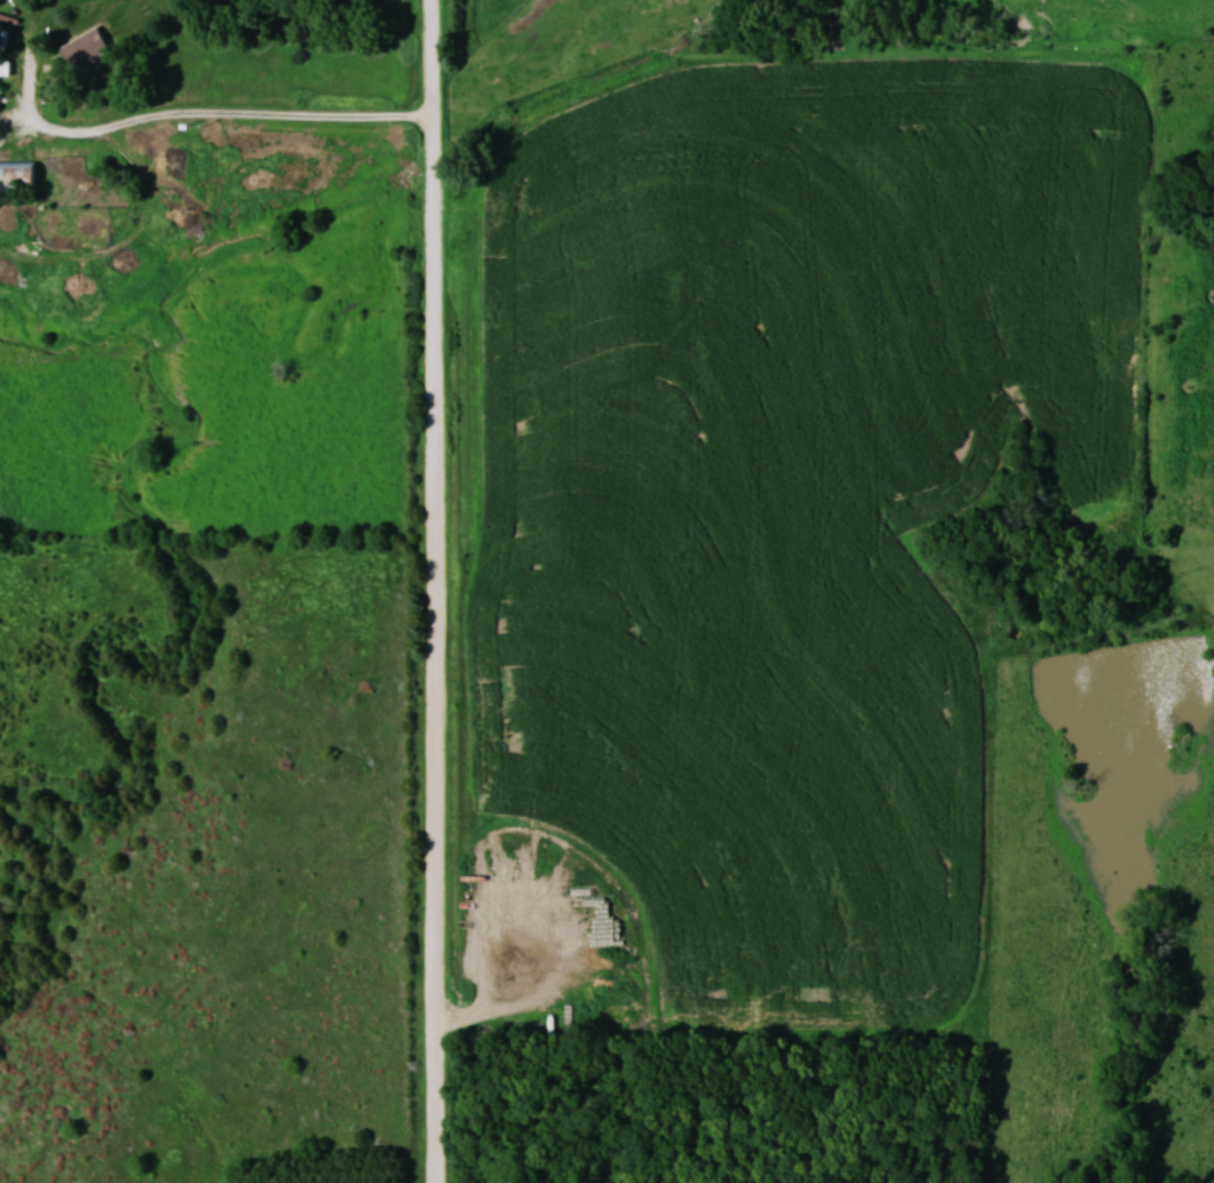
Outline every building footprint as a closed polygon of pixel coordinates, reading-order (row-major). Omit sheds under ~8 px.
[(61,51),(78,72),(111,46),(94,24),(61,51)] [(10,75),(10,62),(0,62),(0,75),(10,75)] [(36,189),(36,161),(0,161),(0,189),(36,189)]
